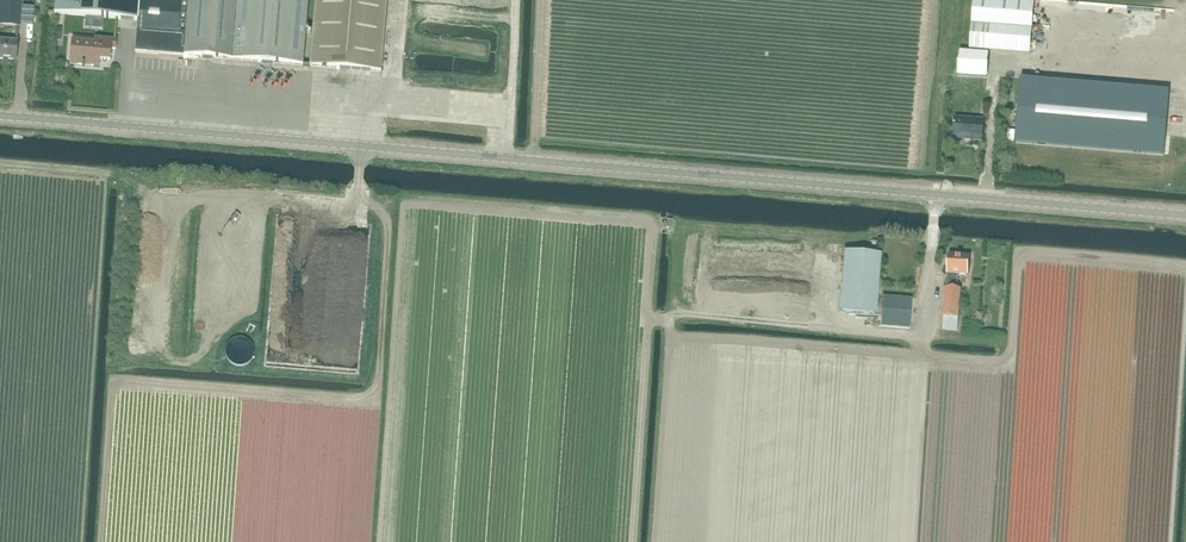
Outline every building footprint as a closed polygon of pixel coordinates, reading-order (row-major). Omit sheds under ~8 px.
[(23,0),(0,0),(0,25),(21,27),(23,0)] [(54,13),(138,20),(137,28),(140,29),(139,37),(136,37),(135,51),(303,66),(308,0),(55,0),(54,13)] [(388,0),(316,0),(311,68),(311,70),(382,76),(388,0)] [(1033,4),(993,0),(974,0),(970,49),(1030,54),(1033,4)] [(63,22),(63,15),(52,14),(51,21),(63,22)] [(62,40),(64,26),(53,25),(52,39),(62,40)] [(114,49),(115,40),(94,39),(94,42),(72,41),(70,64),(93,66),(93,59),(109,60),(110,49),(114,49)] [(18,44),(0,42),(0,59),(17,60),(18,44)] [(987,78),(989,53),(959,51),(957,75),(987,78)] [(1164,156),(1169,92),(1021,79),(1015,143),(1164,156)] [(982,141),(984,121),(955,119),(954,138),(982,141)] [(876,314),(880,254),(844,251),(839,312),(876,314)] [(968,275),(969,256),(949,254),(947,274),(944,317),(958,318),(961,289),(957,289),(958,275),(968,275)] [(909,329),(911,298),(883,296),(880,327),(909,329)]
